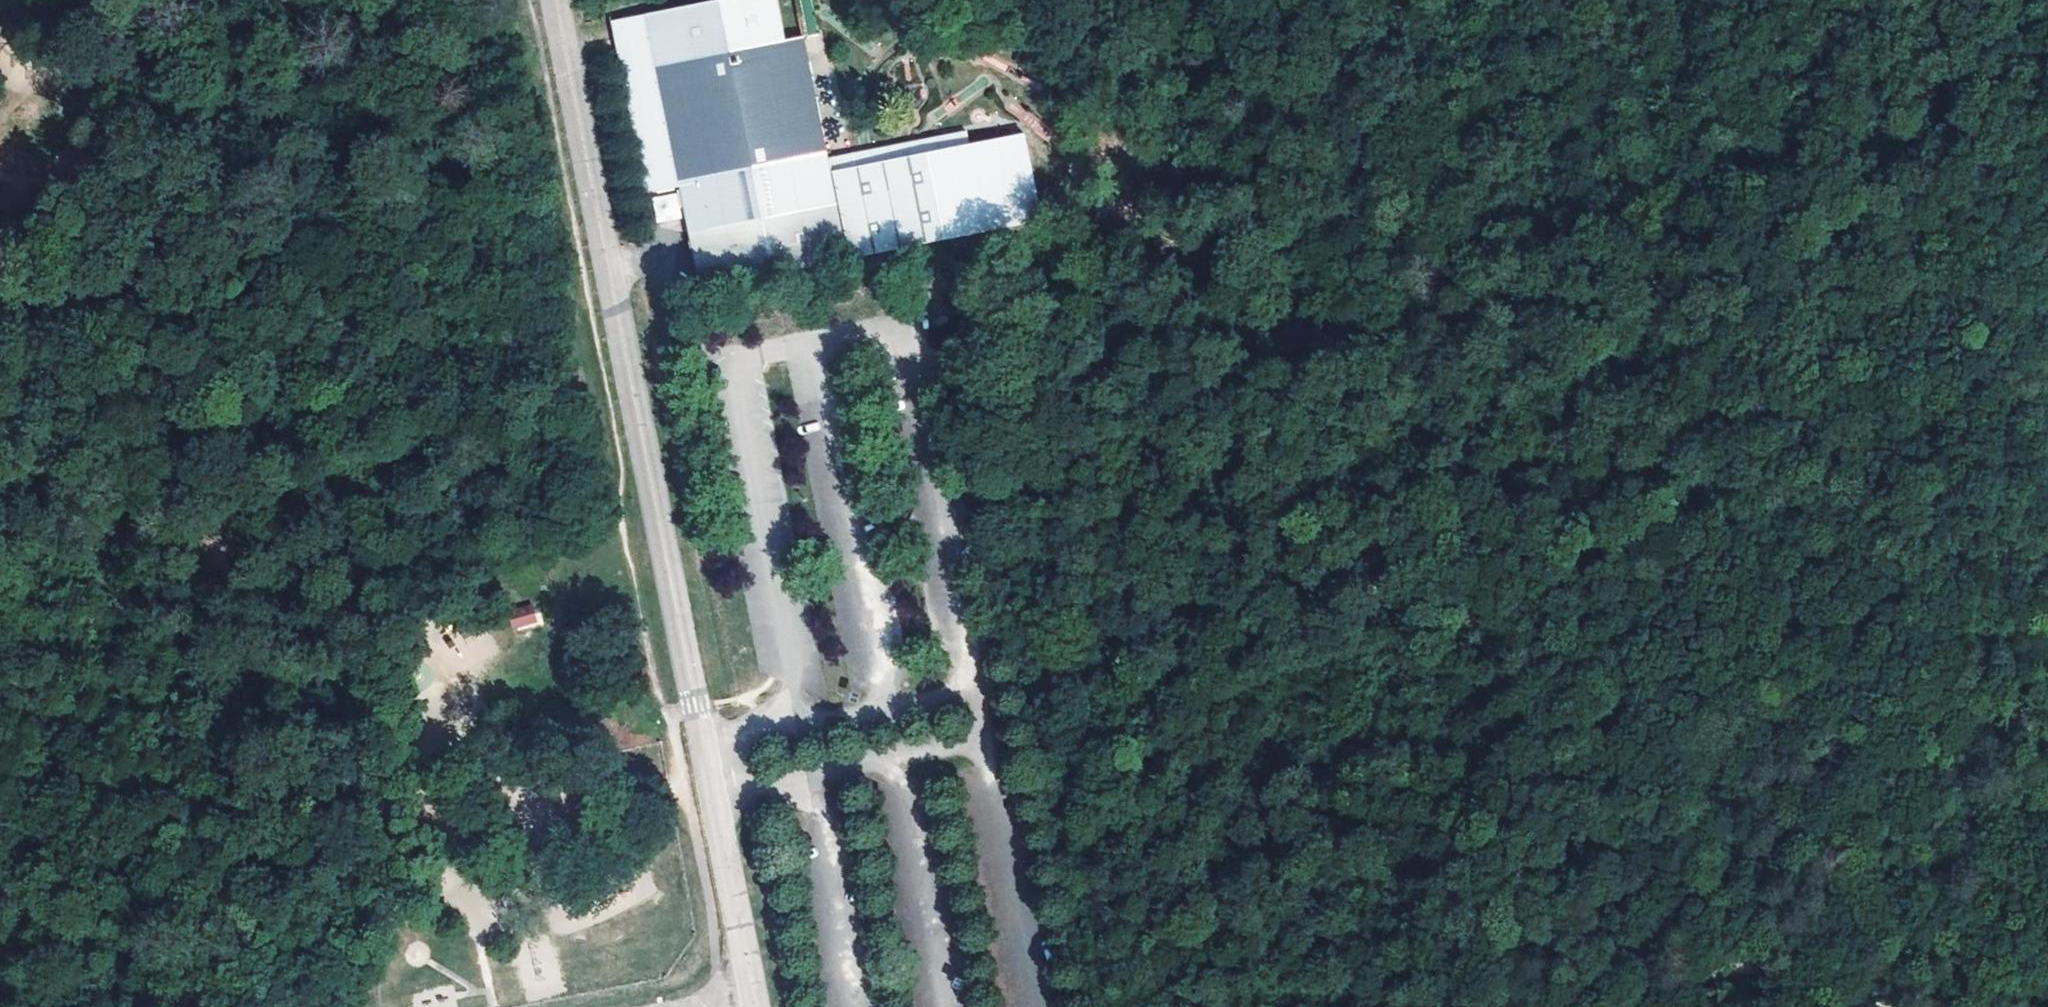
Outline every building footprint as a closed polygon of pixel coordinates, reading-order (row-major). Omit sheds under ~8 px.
[(615,16),(647,187),(680,181),(683,196),(699,283),(946,237),(931,151),(831,169),(806,34),(787,37),(780,0),(701,0),(615,16)] [(514,627),(539,621),(535,603),(510,609),(514,627)]
